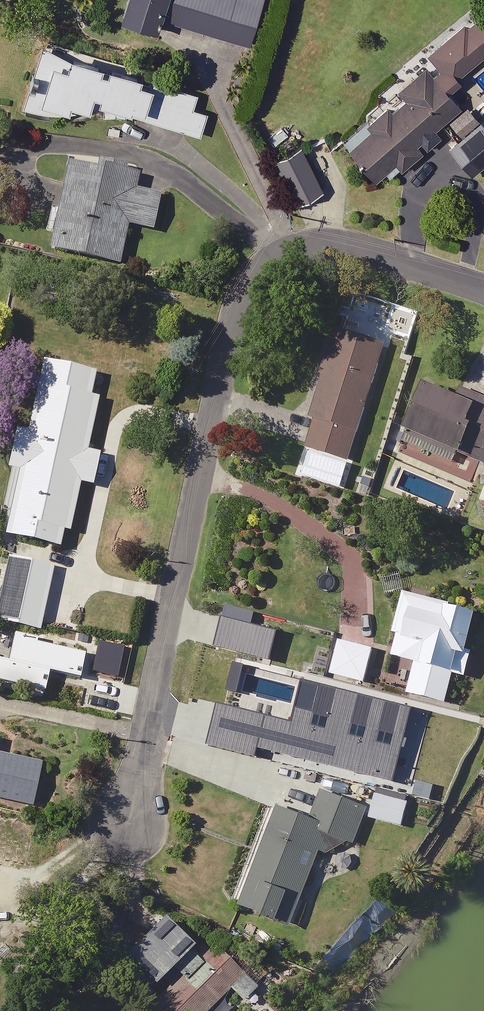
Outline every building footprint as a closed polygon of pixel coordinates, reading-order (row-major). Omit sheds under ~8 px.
[(125,24),(160,36),(165,20),(252,48),(268,0),(133,0),(125,24)] [(427,71),(401,94),(409,103),(395,115),(390,110),(370,126),(366,121),(344,139),(380,183),(439,135),(435,130),(460,109),(450,96),(465,84),(459,78),(483,57),(483,23),(480,17),(430,59),(431,60),(443,75),(436,81),(427,71)] [(79,121),(83,110),(137,127),(140,118),(203,137),(210,115),(196,110),(201,95),(165,84),(167,80),(48,42),(28,105),(79,121)] [(452,149),(474,177),(483,169),(483,124),(452,149)] [(322,190),(305,152),(277,165),(295,202),(322,190)] [(165,183),(100,171),(99,174),(71,169),(55,255),(122,268),(130,227),(156,232),(165,183)] [(384,348),(339,334),(304,449),(349,463),(384,348)] [(104,379),(47,367),(32,435),(21,432),(13,472),(21,474),(7,539),(62,551),(66,533),(70,534),(104,379)] [(464,458),(483,467),(483,401),(464,393),(459,404),(430,391),(416,422),(406,445),(459,469),(464,458)] [(349,472),(312,457),(304,476),(341,491),(349,472)] [(10,561),(0,601),(0,623),(40,633),(55,572),(10,561)] [(483,623),(409,596),(395,635),(402,638),(395,658),(420,667),(410,695),(447,708),(457,679),(462,680),(483,623)] [(406,687),(368,678),(359,715),(393,723),(384,760),(407,766),(410,755),(434,761),(446,714),(402,703),(406,687)] [(36,807),(44,766),(0,757),(0,800),(36,807)] [(349,758),(344,777),(412,794),(417,775),(349,758)] [(411,803),(379,794),(372,819),(404,828),(411,803)] [(366,812),(323,795),(312,824),(278,810),(256,868),(247,865),(231,907),(292,930),(328,835),(353,845),(366,812)] [(196,949),(179,931),(161,948),(152,940),(130,961),(159,991),(178,972),(199,994),(218,975),(194,951),(196,949)]
